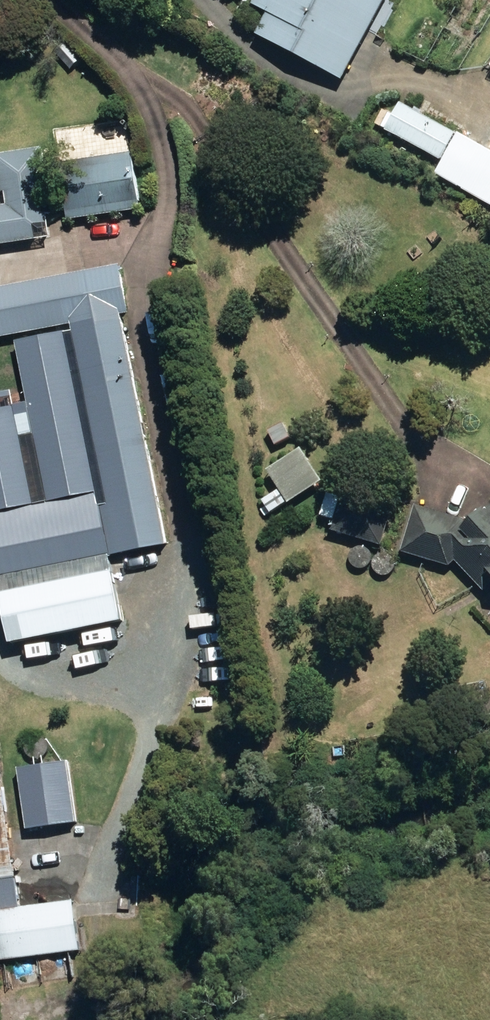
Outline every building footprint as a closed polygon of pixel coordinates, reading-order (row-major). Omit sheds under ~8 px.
[(271,13),(259,35),(344,80),(387,0),(257,0),(254,4),(271,13)] [(456,134),(401,103),(386,130),(441,161),(456,134)] [(441,173),(489,198),(489,150),(460,135),(441,173)] [(55,237),(43,149),(0,155),(0,182),(2,194),(6,194),(7,205),(0,206),(0,245),(55,237)] [(134,154),(58,165),(66,221),(142,210),(134,154)] [(0,288),(0,338),(130,312),(121,264),(0,288)] [(168,545),(123,321),(16,342),(30,409),(0,415),(0,591),(11,645),(124,623),(111,556),(168,545)] [(321,518),(336,522),(333,532),(383,546),(396,502),(346,488),(343,498),(328,494),(321,518)] [(471,526),(464,520),(416,506),(403,554),(451,567),(457,561),(487,592),(489,588),(489,508),(471,526)] [(69,762),(19,769),(28,830),(77,824),(69,762)] [(81,953),(75,903),(21,909),(17,879),(14,880),(1,771),(0,772),(0,963),(81,953)] [(72,956),(47,959),(49,982),(75,978),(72,956)]
